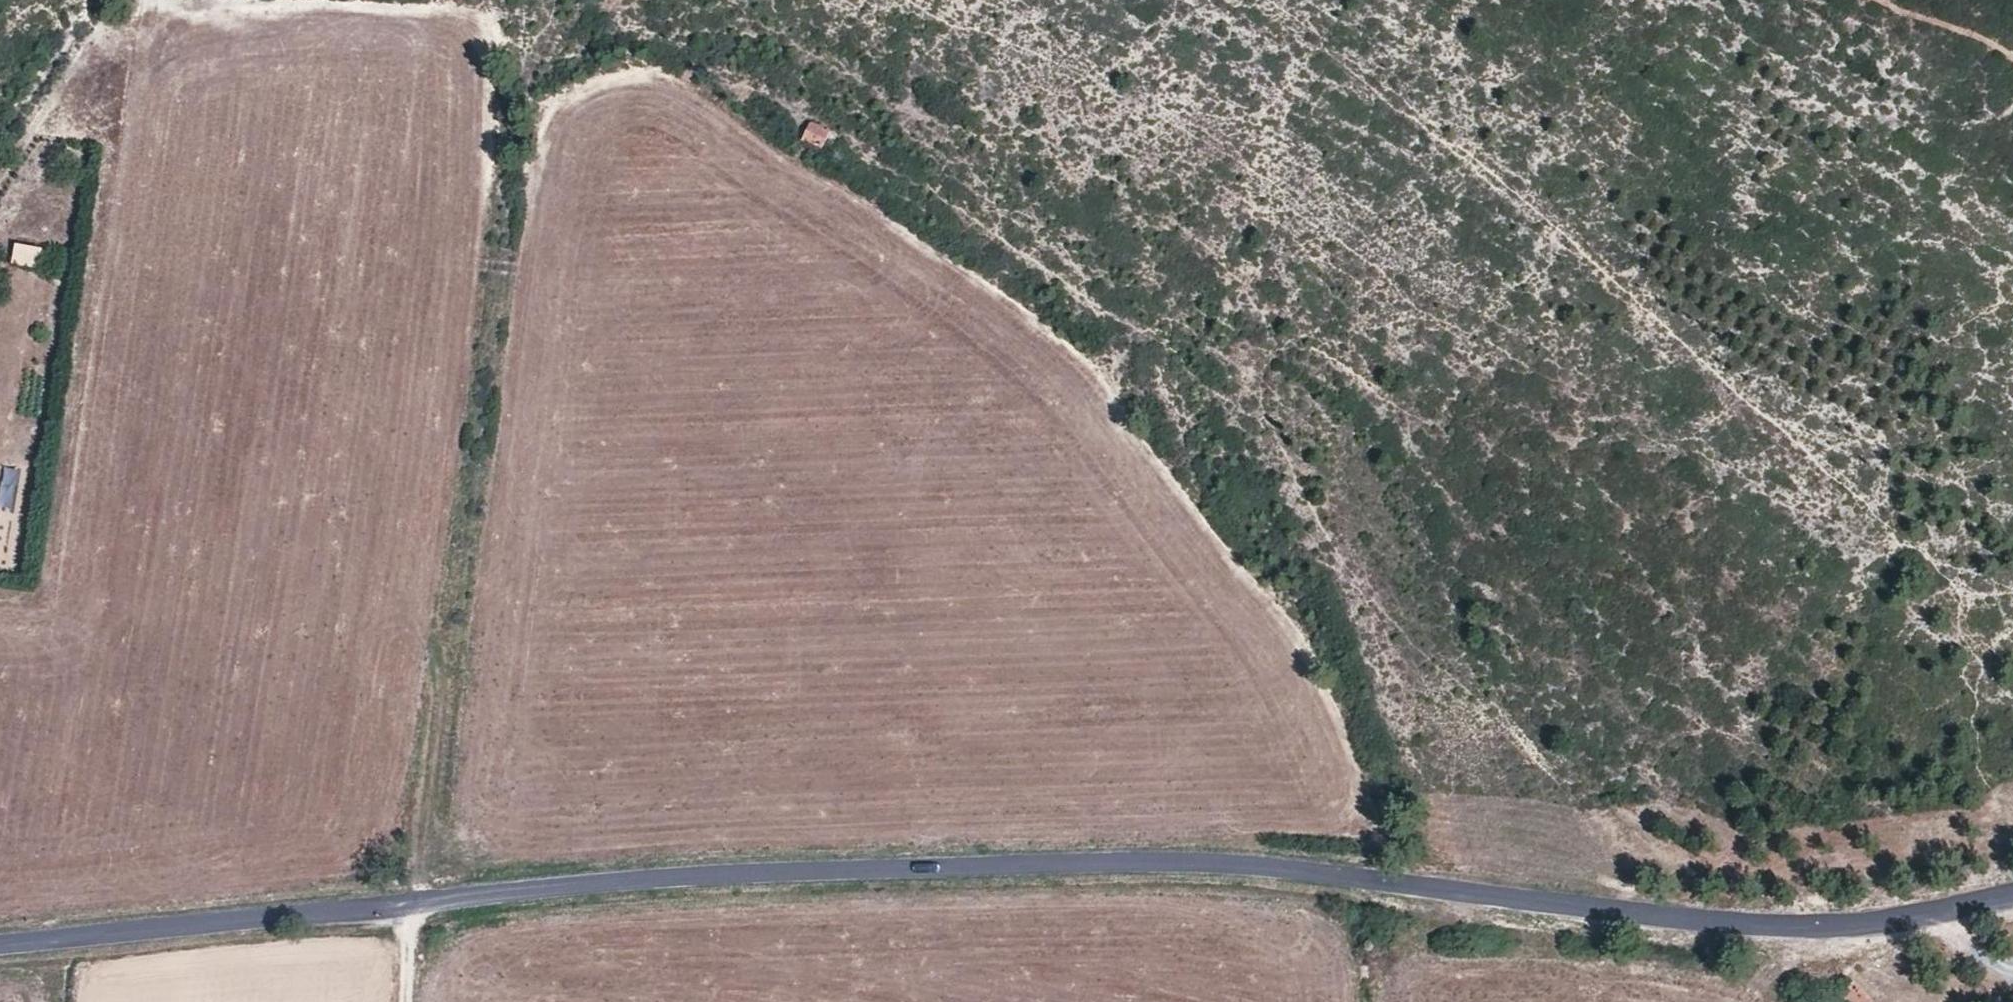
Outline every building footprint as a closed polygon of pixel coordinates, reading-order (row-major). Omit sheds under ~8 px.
[(803,141),(824,152),(833,134),(812,123),(803,141)] [(39,271),(43,250),(16,245),(12,266),(39,271)]
